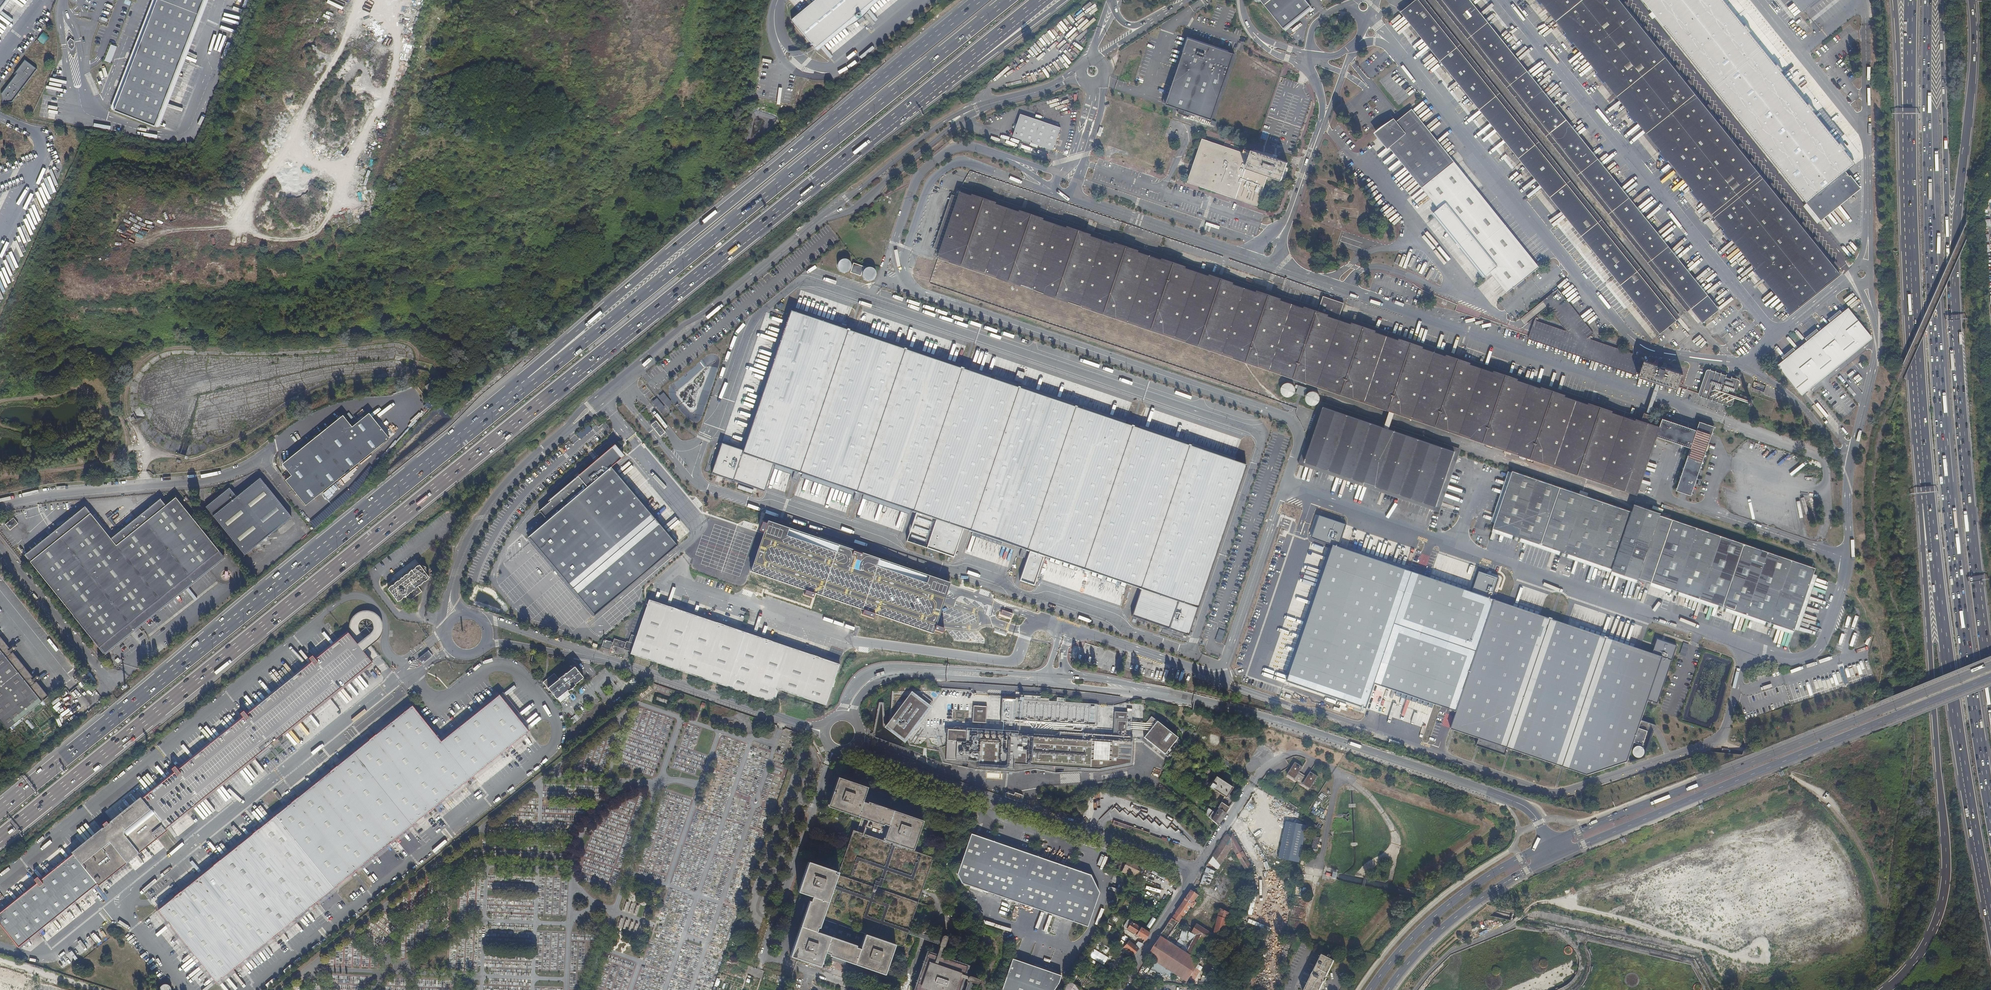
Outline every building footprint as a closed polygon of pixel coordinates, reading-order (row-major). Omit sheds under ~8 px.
[(155,128),(204,0),(153,0),(111,111),(155,128)] [(792,21),(815,49),(874,0),(816,0),(792,21)] [(1306,0),(1260,0),(1284,29),(1311,7),(1306,0)] [(1661,332),(1676,320),(1418,0),(1416,0),(1402,11),(1661,332)] [(1466,0),(1441,0),(1702,323),(1717,311),(1466,0)] [(1619,0),(1536,0),(1540,5),(1543,2),(1568,32),(1564,35),(1571,44),(1575,41),(1599,71),(1595,74),(1603,83),(1607,81),(1631,110),(1627,113),(1634,123),(1638,120),(1662,150),(1659,153),(1666,162),(1670,159),(1694,189),(1690,192),(1698,201),(1702,198),(1726,228),(1722,231),(1730,241),(1733,238),(1757,267),(1753,270),(1761,280),(1765,277),(1789,306),(1785,310),(1789,314),(1839,274),(1619,0)] [(1742,29),(1719,0),(1642,0),(1819,219),(1858,188),(1845,172),(1853,166),(1843,153),(1846,150),(1841,144),(1838,146),(1811,113),(1814,110),(1809,105),(1806,108),(1779,74),(1782,71),(1778,65),(1774,68),(1748,35),(1751,32),(1746,26),(1742,29)] [(1804,11),(1818,0),(1795,0),(1804,11)] [(1284,29),(1285,31),(1313,9),(1311,7),(1284,29)] [(38,40),(42,43),(47,36),(42,33),(38,40)] [(1190,113),(1212,120),(1234,54),(1188,38),(1165,104),(1179,109),(1177,113),(1189,117),(1190,113)] [(110,45),(105,62),(111,63),(116,47),(110,45)] [(3,94),(4,102),(13,101),(38,69),(26,60),(17,73),(18,74),(3,94)] [(1234,88),(1245,92),(1247,85),(1236,82),(1234,88)] [(1021,114),(1018,121),(1016,128),(1013,136),(1053,150),(1061,128),(1021,114)] [(1257,204),(1267,175),(1246,168),(1249,158),(1205,143),(1191,182),(1257,204)] [(1246,168),(1267,175),(1282,180),(1288,162),(1252,150),(1249,158),(1246,168)] [(1422,188),(1439,209),(1432,215),(1483,278),(1490,273),(1506,293),(1536,269),(1451,164),(1422,188)] [(1626,487),(1646,427),(960,193),(940,252),(1626,487)] [(876,269),(840,261),(838,271),(874,279),(876,269)] [(1870,336),(1848,309),(1777,365),(1800,393),(1870,336)] [(1188,636),(1246,465),(966,370),(969,363),(964,361),(961,368),(853,332),(855,324),(850,322),(847,330),(790,311),(743,450),(722,443),(711,474),(764,492),(774,464),(916,513),(906,541),(954,557),(964,528),(993,538),(992,542),(996,543),(998,539),(1142,588),(1132,617),(1188,636)] [(1639,376),(1657,382),(1661,383),(1678,389),(1683,373),(1660,366),(1660,368),(1657,366),(1657,364),(1644,360),(1639,376)] [(1023,380),(1025,373),(1018,371),(1016,378),(1023,380)] [(1730,404),(1737,382),(1709,372),(1701,394),(1730,404)] [(443,380),(438,374),(428,380),(433,387),(443,380)] [(1305,396),(1307,389),(1285,382),(1281,395),(1294,399),(1295,393),(1305,396)] [(1657,382),(1653,394),(1646,414),(1650,415),(1657,395),(1661,383),(1657,382)] [(1307,392),(1307,406),(1321,406),(1321,392),(1307,392)] [(659,396),(664,407),(670,404),(665,393),(659,396)] [(652,402),(659,411),(664,407),(657,398),(652,402)] [(1764,404),(1762,404),(1761,405),(1760,406),(1757,405),(1757,404),(1757,403),(1756,402),(1755,401),(1753,401),(1752,401),(1750,401),(1749,402),(1749,404),(1749,405),(1749,407),(1750,409),(1752,409),(1754,409),(1755,409),(1757,408),(1757,407),(1759,408),(1759,409),(1760,410),(1761,412),(1762,413),(1764,413),(1766,413),(1767,412),(1768,411),(1768,409),(1768,408),(1767,406),(1766,405),(1765,404),(1764,404)] [(1389,429),(1383,427),(1323,407),(1305,460),(1437,505),(1455,451),(1389,429)] [(1394,413),(1389,411),(1383,427),(1389,429),(1394,413)] [(1650,415),(1646,414),(1644,413),(1641,421),(1647,423),(1650,415)] [(287,480),(307,507),(391,440),(370,414),(352,429),(344,419),(300,454),(286,466),(293,475),(287,480)] [(1667,442),(1690,450),(1676,491),(1690,496),(1712,429),(1698,424),(1697,430),(1696,432),(1678,426),(1662,421),(1661,421),(1658,428),(1658,431),(1655,438),(1656,438),(1667,442)] [(656,422),(651,426),(660,436),(665,432),(656,422)] [(1658,431),(1658,428),(1647,424),(1646,427),(1626,487),(1638,491),(1656,438),(1655,438),(1658,431)] [(539,513),(548,524),(529,540),(594,619),(678,546),(612,473),(624,461),(614,450),(539,513)] [(1814,567),(1753,546),(1658,514),(1659,512),(1633,504),(1631,511),(1512,471),(1493,528),(1662,585),(1794,629),(1814,567)] [(208,507),(246,554),(293,516),(261,477),(238,496),(232,488),(208,507)] [(164,503),(143,520),(194,583),(226,557),(178,498),(168,507),(164,503)] [(89,510),(79,518),(113,560),(157,614),(194,583),(143,520),(115,543),(89,510)] [(10,531),(18,524),(14,518),(5,525),(10,531)] [(113,560),(79,518),(30,559),(63,600),(113,560)] [(1495,602),(1334,545),(1288,679),(1365,708),(1373,684),(1457,712),(1495,602)] [(113,560),(63,600),(107,654),(157,614),(113,560)] [(409,596),(414,602),(427,592),(423,587),(424,586),(425,587),(428,584),(427,583),(429,581),(430,582),(433,580),(433,579),(435,577),(425,565),(423,566),(422,565),(419,568),(420,569),(418,570),(417,569),(413,572),(414,573),(412,575),(411,574),(408,576),(409,577),(408,578),(407,577),(405,578),(406,579),(404,581),(402,578),(398,581),(400,583),(398,585),(397,584),(394,586),(395,587),(393,588),(403,601),(404,601),(405,602),(408,599),(407,598),(409,596)] [(1504,599),(1497,596),(1495,602),(1457,712),(1451,730),(1478,740),(1476,747),(1504,757),(1506,750),(1589,778),(1625,763),(1632,744),(1641,747),(1646,733),(1637,730),(1646,702),(1656,705),(1675,648),(1655,641),(1650,655),(1503,604),(1504,599)] [(825,707),(839,666),(743,634),(648,602),(630,656),(725,688),(774,704),(778,691),(825,707)] [(1220,630),(1216,641),(1222,643),(1226,632),(1220,630)] [(372,660),(352,635),(339,645),(325,657),(319,661),(316,656),(312,659),(316,663),(311,667),(290,684),(273,698),(257,711),(251,716),(247,711),(243,714),(246,718),(231,731),(213,745),(198,758),(182,771),(178,766),(174,769),(178,773),(153,794),(134,809),(120,820),(117,823),(117,822),(113,825),(109,821),(105,824),(108,828),(105,830),(106,831),(70,860),(44,880),(41,876),(37,879),(40,883),(8,909),(9,910),(0,917),(0,920),(19,943),(39,928),(40,929),(372,660)] [(1681,653),(1686,655),(1690,645),(1684,643),(1681,653)] [(6,646),(2,650),(44,703),(48,699),(34,681),(36,680),(39,680),(40,679),(40,677),(38,675),(36,676),(32,679),(11,653),(11,652),(13,650),(15,651),(16,651),(16,650),(17,650),(17,648),(17,647),(16,646),(15,646),(13,647),(9,650),(6,646)] [(0,651),(0,719),(9,731),(44,703),(2,650),(0,651)] [(172,833),(377,666),(372,660),(40,929),(39,928),(19,943),(25,950),(69,915),(109,883),(156,845),(171,832),(172,833)] [(543,680),(557,697),(568,689),(569,690),(578,683),(576,682),(585,675),(576,664),(567,671),(567,670),(559,676),(555,671),(543,680)] [(557,697),(562,702),(572,693),(569,690),(568,689),(557,697)] [(157,908),(217,980),(530,730),(500,692),(441,739),(413,704),(157,908)] [(927,693),(893,693),(892,726),(951,732),(949,763),(971,764),(973,734),(1001,734),(1001,769),(1018,770),(1018,763),(1100,770),(1131,765),(1130,714),(1118,714),(1115,734),(1101,735),(1101,706),(1014,698),(927,693)] [(1178,738),(1151,717),(1143,727),(1149,732),(1144,738),(1165,754),(1178,738)] [(1248,741),(1235,762),(1242,767),(1255,745),(1248,741)] [(1264,755),(1268,749),(1261,744),(1256,750),(1264,755)] [(1633,758),(1635,759),(1637,759),(1639,759),(1641,757),(1642,755),(1642,753),(1642,751),(1640,750),(1638,748),(1636,748),(1634,748),(1632,750),(1631,752),(1631,754),(1631,756),(1633,758)] [(1302,767),(1295,763),(1287,775),(1310,789),(1318,777),(1310,772),(1306,778),(1298,774),(1302,767)] [(1216,776),(1209,787),(1226,798),(1226,797),(1228,795),(1233,788),(1216,776)] [(916,851),(926,821),(896,810),(895,812),(864,802),(869,787),(839,777),(837,784),(828,808),(846,815),(862,820),(858,832),(856,831),(853,840),(841,873),(810,862),(799,892),(814,898),(811,906),(804,927),(802,926),(800,932),(791,958),(822,969),(828,952),(857,963),(857,964),(887,974),(898,943),(905,946),(936,858),(916,851)] [(1226,813),(1229,807),(1221,802),(1218,807),(1219,808),(1226,813)] [(1226,813),(1219,808),(1216,813),(1209,808),(1204,814),(1218,825),(1226,813)] [(1114,820),(1112,824),(1148,837),(1150,833),(1114,820)] [(1090,874),(971,834),(957,874),(962,884),(1087,927),(1099,893),(1090,874)] [(1223,840),(1213,856),(1220,865),(1232,847),(1246,870),(1251,866),(1240,847),(1232,834),(1231,835),(1227,834),(1223,840)] [(1143,865),(1124,857),(1118,870),(1137,878),(1143,865)] [(1215,871),(1207,868),(1201,883),(1203,885),(1204,882),(1210,884),(1215,871)] [(1199,895),(1191,890),(1174,915),(1169,922),(1160,935),(1160,936),(1148,956),(1149,956),(1188,982),(1194,971),(1200,961),(1198,961),(1209,941),(1220,944),(1229,913),(1221,908),(1214,934),(1197,924),(1192,932),(1196,934),(1186,953),(1175,945),(1167,940),(1183,916),(1184,917),(1191,907),(1193,908),(1197,903),(1195,901),(1199,895)] [(1122,921),(1118,927),(1140,940),(1145,932),(1126,921),(1125,923),(1122,921)] [(1184,928),(1175,945),(1186,953),(1196,934),(1192,932),(1184,928)] [(946,940),(949,933),(948,932),(948,931),(946,930),(945,930),(943,931),(941,937),(940,939),(940,941),(942,942),(944,942),(946,940)] [(96,942),(108,936),(78,936),(78,939),(76,941),(75,949),(59,957),(59,962),(62,963),(64,965),(65,965),(91,952),(91,948),(96,946),(96,942)] [(1121,945),(1119,947),(1129,955),(1135,948),(1137,944),(1134,941),(1130,945),(1124,939),(1120,944),(1121,945)] [(1092,949),(1089,957),(1105,964),(1109,956),(1092,949)] [(1304,989),(1320,989),(1335,958),(1323,952),(1304,989)] [(180,965),(188,958),(187,956),(179,963),(180,965)] [(929,958),(918,989),(954,989),(961,969),(929,958)] [(182,965),(187,974),(197,968),(192,959),(185,963),(182,965)] [(1015,962),(1012,969),(1034,977),(1036,970),(1015,962)] [(35,974),(0,964),(0,989),(31,989),(35,974)] [(1012,969),(1004,989),(1059,989),(1061,987),(1063,979),(1036,970),(1034,977),(1012,969)] [(1075,988),(1064,981),(1059,989),(1074,989),(1075,988)]
